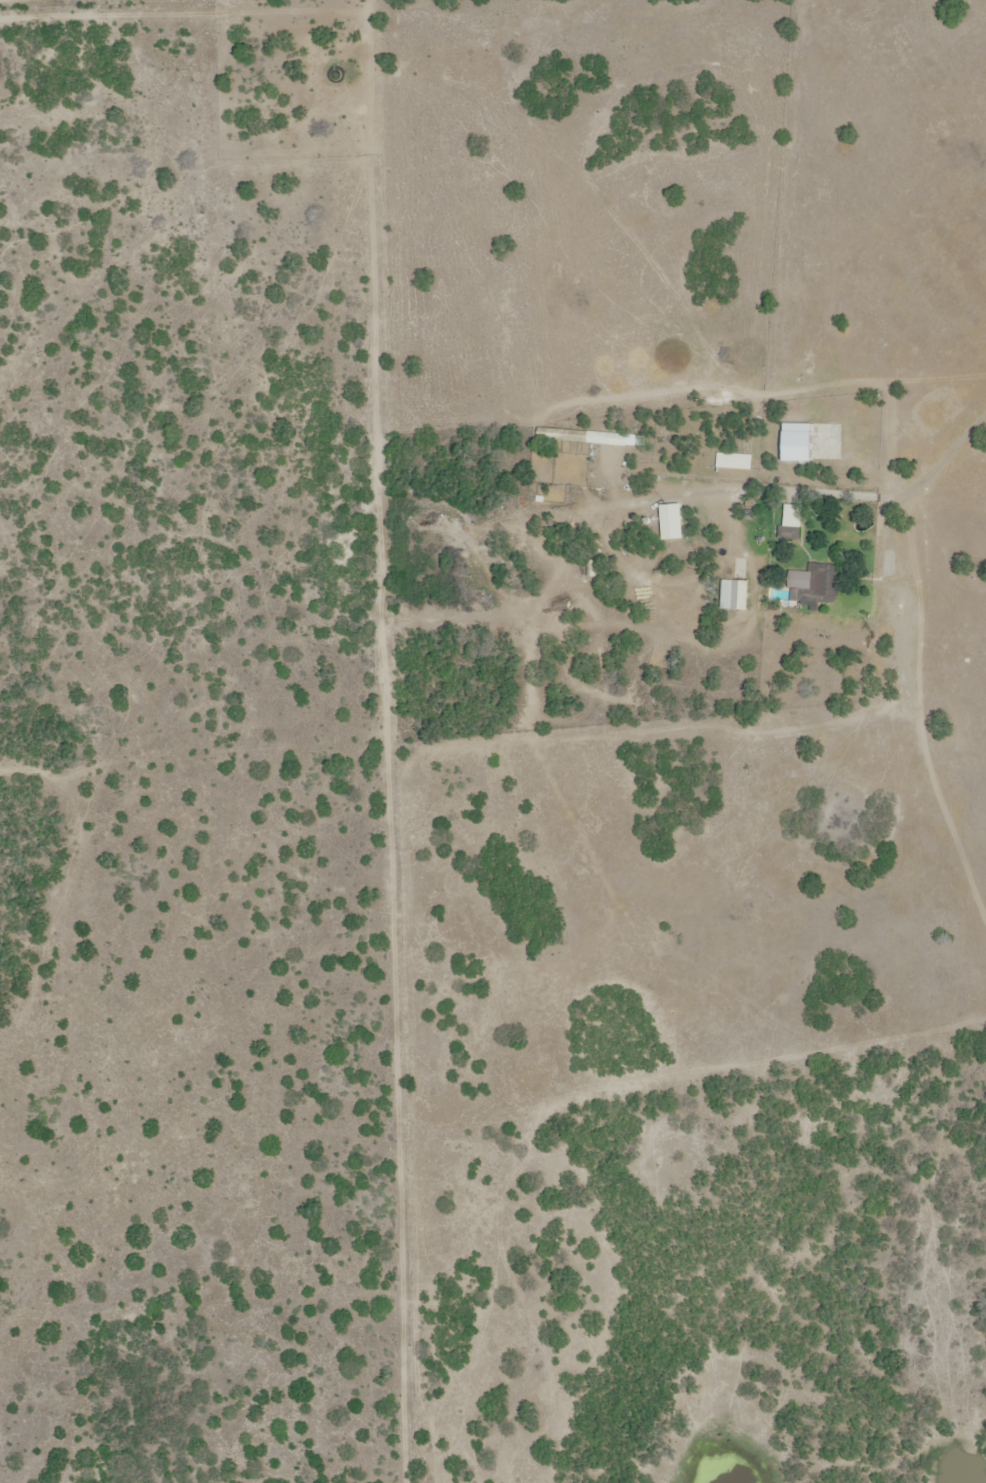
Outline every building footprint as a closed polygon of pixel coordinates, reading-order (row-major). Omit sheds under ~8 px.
[(813,458),(841,458),(841,424),(813,424),(813,458)] [(628,433),(539,428),(538,440),(628,445),(628,433)] [(799,537),(799,527),(782,527),(782,537),(799,537)] [(801,570),(800,607),(820,608),(820,603),(841,603),(843,564),(810,562),(810,571),(801,570)] [(748,579),(723,579),(723,608),(738,608),(738,620),(748,620),(748,579)]
